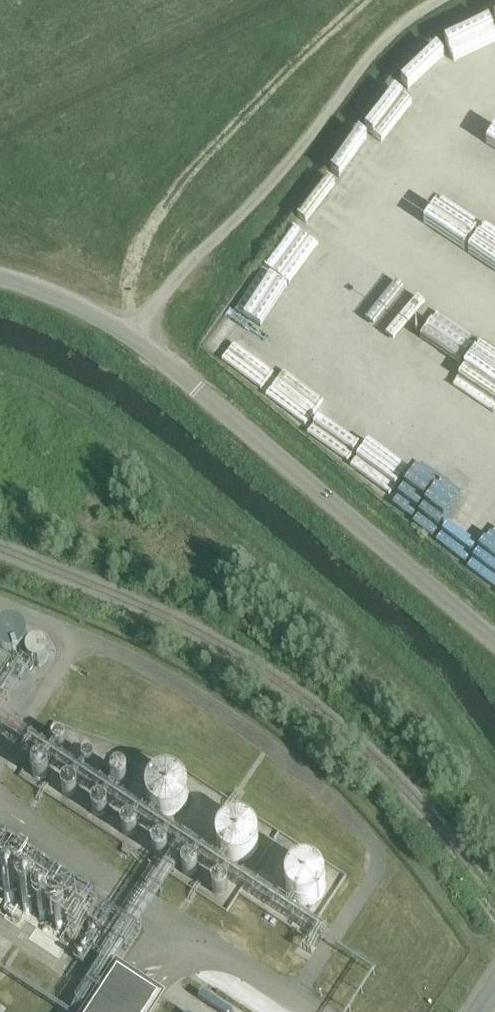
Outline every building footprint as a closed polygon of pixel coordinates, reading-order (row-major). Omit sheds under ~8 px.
[(494,39),(494,37),(487,19),(442,40),(451,59),(494,39)] [(368,125),(382,135),(410,94),(396,84),(368,125)] [(416,270),(443,286),(452,271),(426,254),(416,270)] [(429,312),(440,296),(411,276),(400,292),(429,312)] [(0,653),(0,682),(13,662),(0,653)] [(153,765),(152,784),(158,784),(157,808),(193,810),(194,786),(197,786),(198,767),(153,765)] [(256,810),(218,827),(235,863),(272,847),(256,810)] [(315,856),(291,881),(318,906),(342,881),(315,856)]
